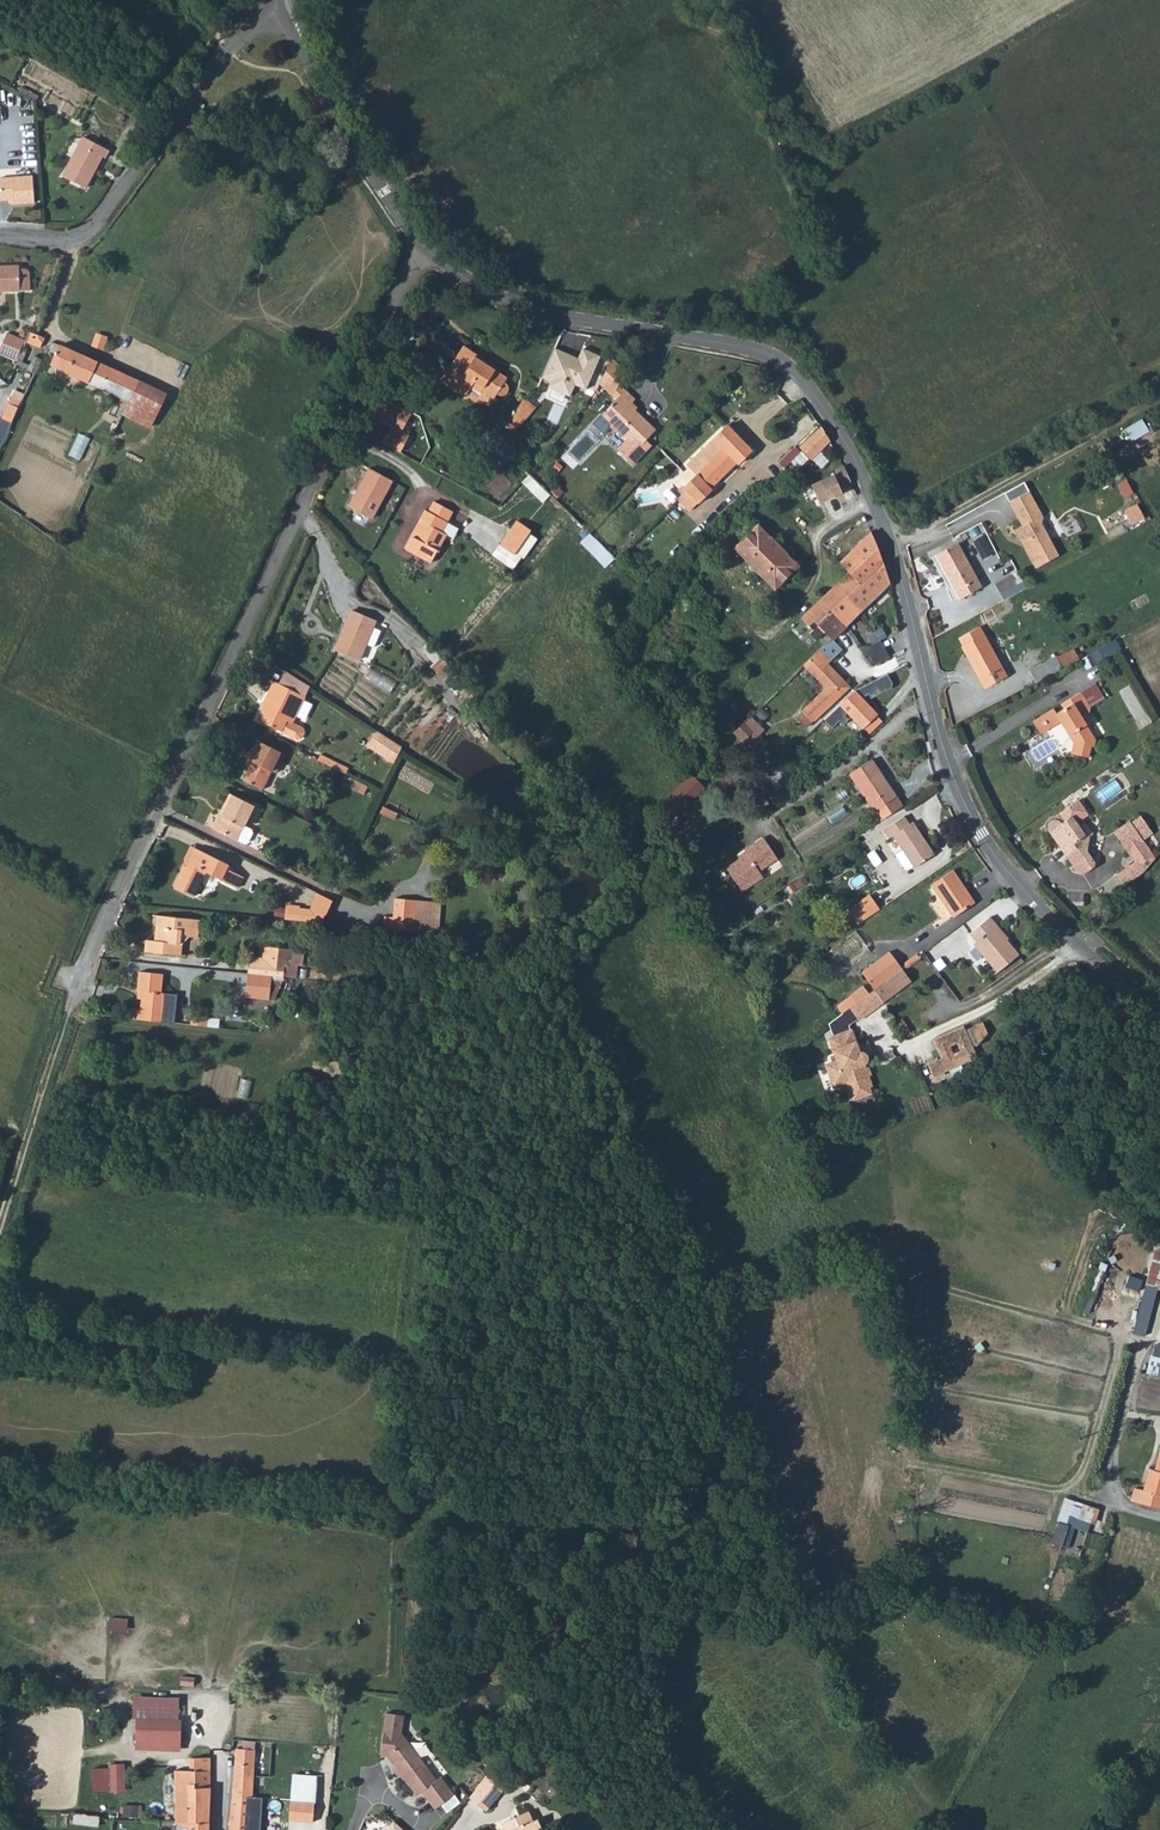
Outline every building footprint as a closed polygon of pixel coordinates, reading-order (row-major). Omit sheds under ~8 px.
[(182,128),(203,137),(204,125),(186,122),(182,128)] [(60,172),(82,183),(99,152),(101,153),(105,146),(80,133),(60,172)] [(1,203),(10,203),(10,206),(15,206),(15,207),(35,205),(33,178),(0,181),(0,191),(1,203)] [(0,267),(0,292),(29,291),(28,273),(28,271),(27,270),(26,270),(25,269),(18,269),(18,266),(0,267)] [(43,346),(46,335),(30,330),(27,341),(43,346)] [(18,360),(26,340),(9,332),(0,353),(18,360)] [(107,337),(96,334),(92,347),(103,350),(107,337)] [(51,364),(66,371),(65,373),(129,402),(139,381),(99,362),(98,363),(59,345),(51,364)] [(442,378),(466,394),(473,384),(495,398),(497,394),(500,396),(503,396),(507,395),(508,394),(509,391),(508,387),(504,383),(507,379),(483,362),(461,348),(442,378)] [(555,350),(543,380),(551,383),(549,389),(571,398),(575,388),(588,393),(602,357),(582,349),(578,359),(555,350)] [(27,370),(36,373),(42,360),(42,359),(34,355),(27,370)] [(611,358),(599,384),(609,394),(619,385),(628,375),(611,358)] [(124,413),(151,426),(166,393),(139,381),(129,402),(124,413)] [(624,390),(619,385),(609,394),(614,399),(624,390)] [(624,390),(614,399),(599,415),(607,423),(608,428),(613,433),(618,433),(625,440),(615,451),(631,466),(649,446),(644,440),(653,430),(634,411),(628,405),(630,403),(633,399),(624,390)] [(23,403),(11,398),(1,421),(13,426),(23,403)] [(1142,417),(1126,428),(1133,439),(1150,428),(1142,417)] [(695,474),(710,489),(736,464),(738,465),(752,452),(726,425),(695,455),(704,465),(695,474)] [(381,444),(400,454),(410,437),(391,427),(381,444)] [(819,428),(799,447),(810,458),(828,442),(819,428)] [(81,458),(91,437),(81,432),(71,453),(81,458)] [(853,485),(846,466),(837,469),(839,475),(813,485),(821,506),(846,497),(843,488),(853,485)] [(369,469),(349,507),(372,519),(393,482),(369,469)] [(682,487),(686,492),(698,504),(712,491),(710,489),(695,474),(690,479),(683,486),(682,487)] [(525,482),(539,493),(543,487),(529,476),(525,482)] [(1027,490),(1007,501),(1020,526),(1013,529),(1018,539),(1023,540),(1025,545),(1022,546),(1034,567),(1056,555),(1039,522),(1041,516),(1027,490)] [(1138,502),(1125,509),(1133,523),(1145,516),(1138,502)] [(435,503),(428,514),(425,512),(405,551),(430,564),(446,536),(442,533),(453,512),(435,503)] [(496,546),(510,557),(529,533),(515,522),(496,546)] [(734,548),(746,560),(745,561),(761,578),(762,577),(774,589),(797,566),(786,554),(770,536),(769,537),(757,525),(734,548)] [(582,541),(606,566),(616,556),(591,531),(582,541)] [(848,573),(859,584),(882,563),(870,532),(839,564),(848,573)] [(975,540),(984,557),(996,551),(987,534),(975,540)] [(935,554),(956,596),(978,586),(956,543),(935,554)] [(832,610),(847,626),(889,586),(882,563),(859,584),(832,610)] [(999,599),(1005,596),(1012,592),(1023,586),(1014,570),(990,583),(999,599)] [(842,578),(805,613),(816,625),(832,610),(859,584),(848,573),(842,578)] [(333,650),(359,660),(376,620),(350,610),(333,650)] [(832,610),(816,625),(823,632),(831,641),(847,626),(832,610)] [(816,625),(805,613),(800,618),(811,629),(808,632),(816,640),(823,632),(816,625)] [(962,646),(984,686),(1005,676),(979,627),(959,637),(963,646),(962,646)] [(866,647),(876,663),(890,655),(880,638),(866,647)] [(803,665),(827,690),(804,713),(814,723),(849,689),(843,684),(845,682),(827,664),(841,651),(831,641),(824,648),(822,647),(803,665)] [(428,642),(420,649),(433,663),(430,666),(446,684),(457,674),(428,642)] [(1088,665),(1099,661),(1095,652),(1084,656),(1088,665)] [(1068,670),(1073,678),(1074,677),(1083,672),(1080,664),(1068,670)] [(1037,680),(1045,693),(1052,689),(1073,678),(1068,670),(1065,665),(1037,680)] [(366,677),(383,685),(388,675),(371,667),(366,677)] [(257,719),(280,730),(296,738),(300,737),(302,731),(301,727),(292,723),(305,696),(273,681),(259,708),(262,709),(257,719)] [(1051,715),(1059,728),(1071,721),(1085,743),(1081,755),(1098,760),(1102,749),(1106,750),(1109,739),(1099,724),(1102,704),(1092,688),(1083,695),(1086,700),(1075,706),(1066,712),(1063,706),(1051,715)] [(839,706),(862,728),(875,715),(853,692),(839,706)] [(1071,701),(1075,706),(1086,700),(1083,695),(1071,701)] [(804,713),(796,721),(806,731),(814,723),(804,713)] [(1035,722),(1043,735),(1059,728),(1051,715),(1035,722)] [(743,723),(754,733),(752,735),(756,740),(764,732),(750,717),(743,723)] [(733,733),(743,743),(752,735),(754,733),(743,723),(733,733)] [(394,763),(402,746),(377,730),(367,745),(394,763)] [(241,779),(262,790),(271,771),(275,773),(284,755),(255,741),(246,758),(250,761),(241,779)] [(762,765),(775,781),(788,771),(775,754),(762,765)] [(879,821),(901,806),(870,759),(848,774),(879,821)] [(344,773),(341,782),(366,793),(370,784),(344,773)] [(661,803),(674,816),(703,789),(691,776),(661,803)] [(213,830),(237,842),(237,841),(244,844),(248,843),(252,834),(251,831),(244,827),(248,818),(251,820),(257,808),(231,795),(213,830)] [(384,804),(381,812),(396,819),(399,812),(384,804)] [(1076,866),(1084,862),(1095,862),(1097,865),(1082,875),(1090,886),(1095,886),(1105,879),(1106,874),(1099,863),(1100,853),(1087,833),(1097,826),(1086,812),(1067,825),(1074,834),(1068,833),(1063,834),(1061,836),(1060,838),(1060,844),(1076,866)] [(882,829),(888,838),(891,836),(901,849),(894,855),(904,869),(907,869),(913,865),(913,867),(933,854),(911,821),(908,824),(902,816),(882,829)] [(1115,894),(1130,883),(1136,879),(1144,868),(1154,856),(1142,838),(1150,832),(1140,816),(1114,831),(1128,851),(1136,863),(1126,872),(1115,879),(1117,883),(1111,887),(1115,894)] [(761,838),(742,850),(742,852),(744,855),(737,859),(724,868),(739,892),(760,878),(756,871),(775,859),(761,838)] [(173,887),(193,897),(205,873),(237,889),(242,877),(226,869),(228,865),(195,849),(186,866),(184,865),(173,887)] [(1076,866),(1082,875),(1097,865),(1095,862),(1084,862),(1076,866)] [(931,885),(953,916),(973,902),(952,871),(931,885)] [(304,922),(306,923),(321,924),(332,900),(317,894),(309,910),(297,909),(296,917),(286,916),(286,921),(304,922)] [(848,911),(857,924),(879,909),(870,896),(848,911)] [(384,930),(413,933),(416,900),(394,898),(393,917),(385,916),(384,930)] [(144,952),(181,956),(182,944),(188,938),(198,939),(200,921),(156,916),(154,941),(145,940),(144,952)] [(997,972),(1018,954),(993,925),(995,923),(988,916),(968,933),(975,941),(972,943),(997,972)] [(247,974),(271,976),(283,978),(294,951),(263,947),(261,958),(248,957),(247,974)] [(873,989),(900,970),(887,952),(861,972),(868,982),(840,1002),(846,1010),(848,1008),(873,989)] [(873,989),(882,1002),(909,982),(900,970),(873,989)] [(126,1019),(162,1023),(165,994),(160,993),(162,974),(138,972),(136,992),(141,992),(139,1009),(126,1008),(126,1019)] [(247,974),(245,997),(269,999),(271,976),(247,974)] [(873,989),(848,1008),(857,1020),(882,1002),(873,989)] [(196,1026),(206,1027),(206,1016),(197,1015),(196,1026)] [(896,1023),(907,1038),(912,1035),(902,1020),(896,1023)] [(926,1064),(932,1079),(943,1074),(942,1072),(975,1058),(959,1052),(952,1055),(949,1047),(956,1044),(962,1028),(933,1040),(941,1059),(942,1062),(939,1064),(937,1060),(937,1059),(926,1064)] [(975,1058),(962,1028),(956,1044),(959,1052),(975,1058)] [(855,1055),(853,1055),(845,1033),(822,1041),(830,1063),(819,1067),(827,1090),(838,1086),(842,1097),(845,1096),(847,1102),(864,1096),(862,1090),(865,1089),(861,1079),(864,1078),(861,1069),(858,1070),(857,1067),(859,1065),(860,1064),(860,1063),(861,1061),(860,1059),(860,1058),(858,1056),(855,1055)] [(1153,1254),(1135,1331),(1148,1334),(1159,1285),(1159,1256),(1153,1254)] [(1151,1352),(1147,1371),(1159,1374),(1159,1354),(1151,1352)] [(1159,1495),(1159,1472),(1155,1470),(1148,1469),(1142,1491),(1159,1495)] [(1159,1508),(1159,1495),(1142,1491),(1139,1490),(1136,1503),(1159,1508)] [(1066,1496),(1052,1541),(1064,1545),(1070,1525),(1092,1531),(1100,1506),(1066,1496)] [(181,1708),(137,1704),(133,1746),(177,1750),(181,1708)] [(398,1719),(384,1717),(378,1759),(385,1760),(391,1767),(391,1770),(391,1773),(394,1777),(397,1779),(400,1779),(415,1799),(419,1795),(427,1805),(446,1790),(438,1780),(435,1783),(399,1737),(400,1728),(397,1728),(398,1719)] [(233,1795),(252,1797),(255,1750),(237,1749),(233,1795)] [(174,1771),(174,1783),(195,1782),(195,1787),(210,1787),(210,1758),(194,1759),(194,1771),(174,1771)] [(115,1763),(105,1763),(105,1790),(116,1790),(115,1763)] [(292,1773),(291,1802),(315,1804),(317,1775),(292,1773)] [(468,1798),(483,1812),(502,1789),(487,1776),(468,1798)] [(174,1783),(174,1805),(210,1806),(211,1806),(210,1787),(195,1787),(195,1782),(174,1783)] [(446,1790),(427,1805),(432,1812),(451,1797),(446,1790)] [(263,1798),(252,1797),(233,1795),(230,1829),(260,1829),(263,1798)] [(315,1804),(291,1802),(289,1822),(313,1825),(315,1804)] [(174,1820),(174,1823),(210,1823),(210,1806),(174,1805),(174,1820)] [(74,1813),(73,1824),(99,1827),(100,1816),(74,1813)] [(535,1820),(531,1822),(527,1813),(501,1824),(503,1829),(502,1829),(540,1829),(535,1820)] [(394,1821),(386,1829),(404,1829),(394,1821)]
